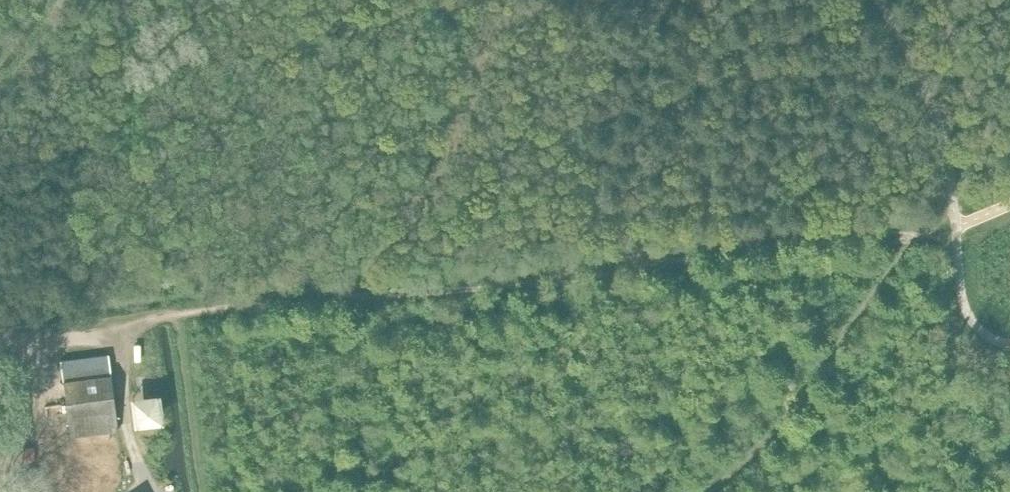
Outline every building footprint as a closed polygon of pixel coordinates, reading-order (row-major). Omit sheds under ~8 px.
[(107,353),(59,359),(62,381),(63,381),(70,437),(118,431),(111,375),(110,375),(107,353)]
